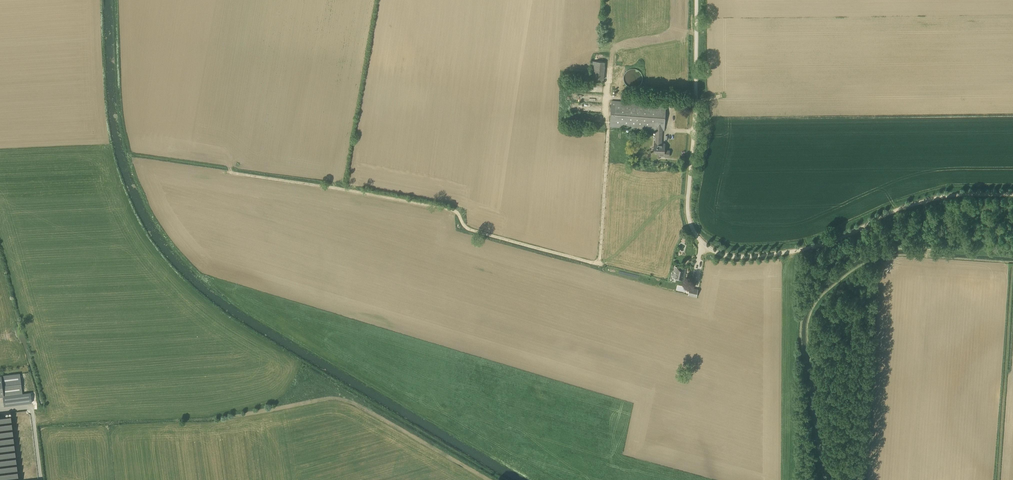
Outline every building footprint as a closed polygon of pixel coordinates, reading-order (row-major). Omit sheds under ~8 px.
[(594,60),(593,77),(605,77),(605,60),(594,60)] [(664,131),(666,105),(612,101),(610,127),(664,131)] [(669,157),(669,151),(664,151),(665,144),(654,143),(654,152),(659,153),(658,156),(669,157)] [(684,280),(686,268),(674,266),(672,278),(684,280)] [(22,394),(19,374),(0,376),(0,396),(22,394)] [(11,415),(0,416),(0,479),(19,479),(11,415)]
